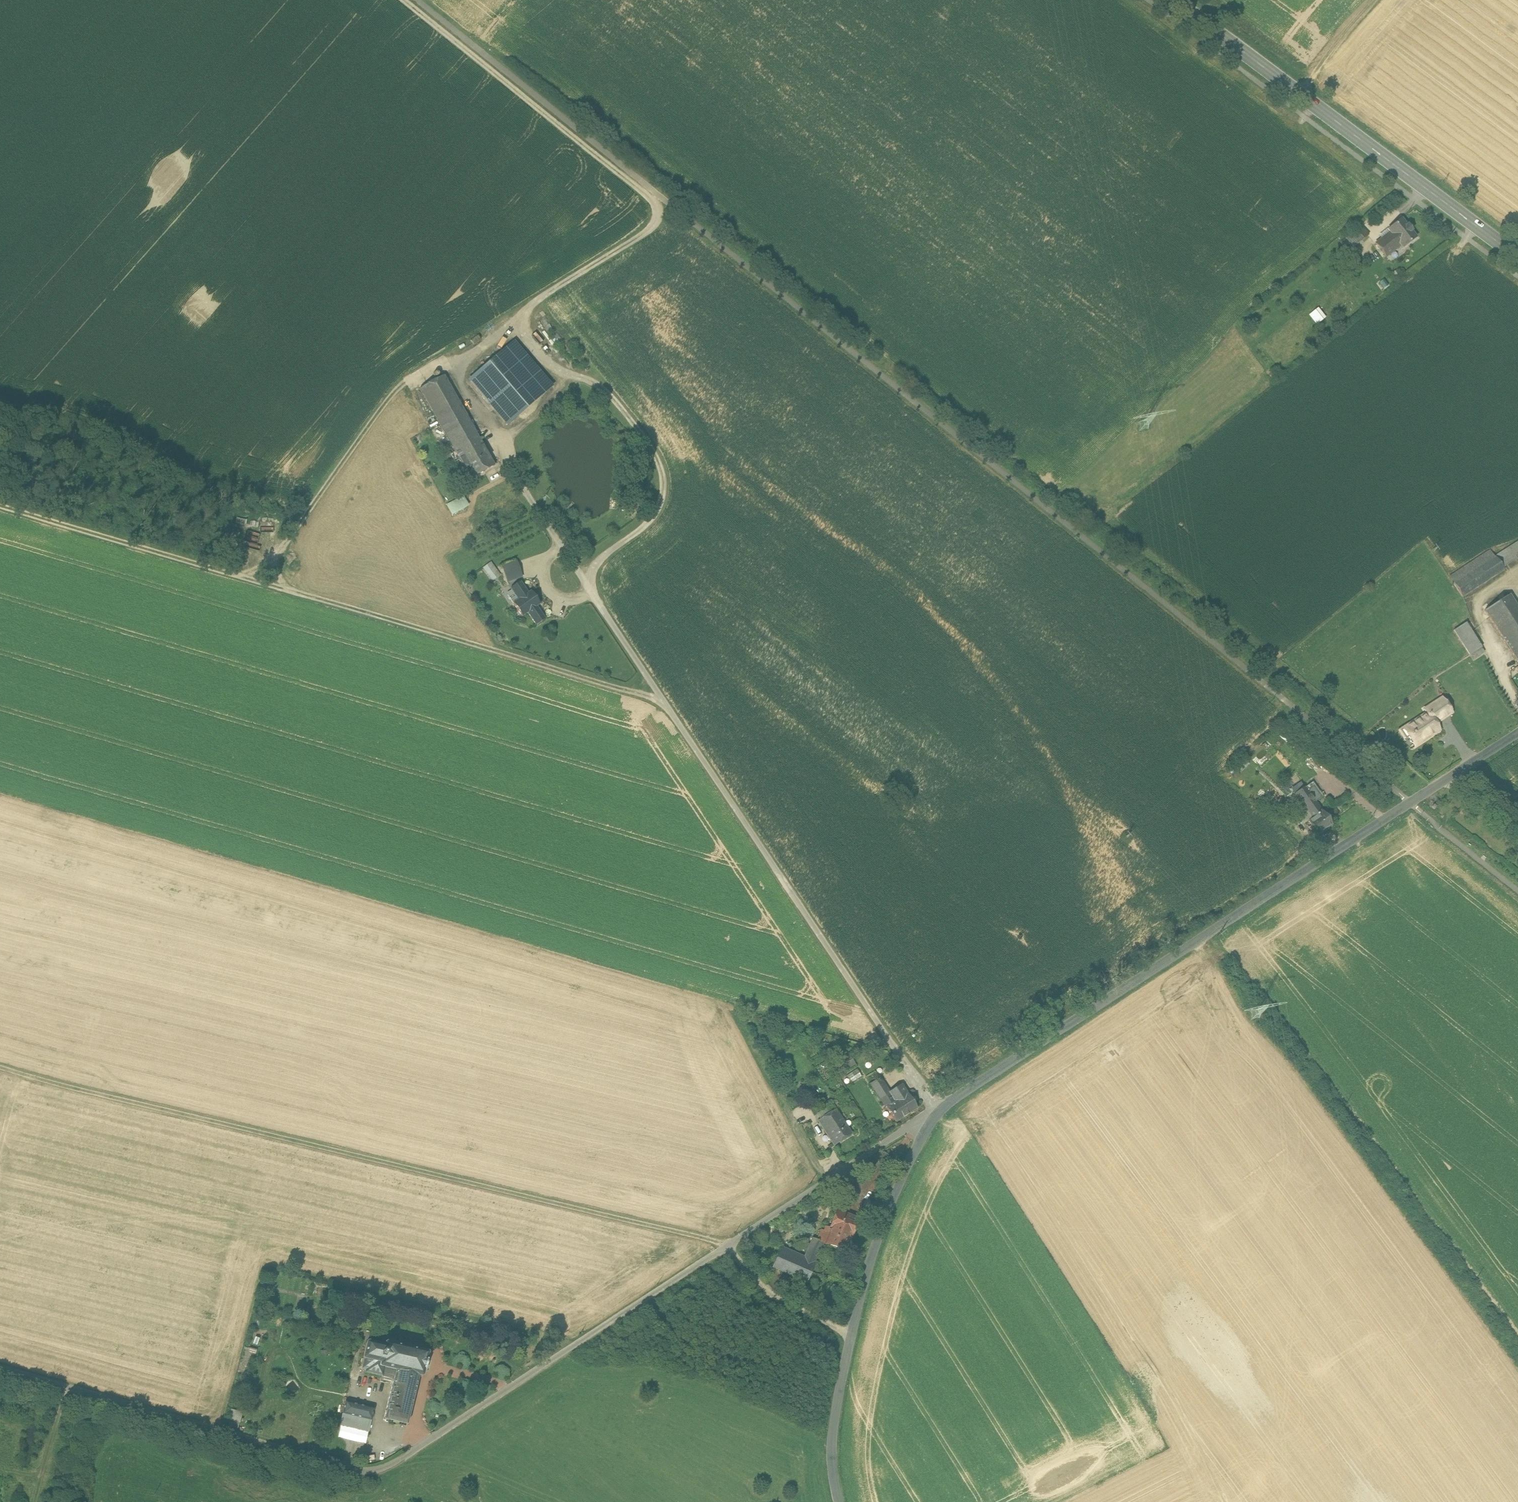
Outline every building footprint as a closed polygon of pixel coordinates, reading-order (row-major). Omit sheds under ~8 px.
[(1389,231),(1375,242),(1386,256),(1400,245),(1402,248),(1416,237),(1411,230),(1407,224),(1406,224),(1401,218),(1387,229),(1389,231)] [(1368,235),(1361,225),(1356,229),(1364,238),(1368,235)] [(1356,229),(1351,233),(1358,243),(1364,238),(1356,229)] [(1317,305),(1309,313),(1317,323),(1326,315),(1317,305)] [(553,384),(516,341),(504,352),(540,394),(553,384)] [(504,352),(470,381),(481,394),(506,424),(540,394),(504,352)] [(479,438),(444,375),(419,388),(455,451),(479,438)] [(495,465),(479,438),(455,451),(470,478),(495,465)] [(463,497),(447,505),(452,514),(467,505),(463,497)] [(257,529),(258,523),(235,517),(233,523),(257,529)] [(231,524),(230,533),(243,535),(244,526),(231,524)] [(1501,557),(1509,570),(1517,565),(1517,546),(1501,557)] [(1495,555),(1453,582),(1462,596),(1504,569),(1495,555)] [(497,572),(490,562),(484,567),(490,576),(497,572)] [(507,578),(520,574),(516,562),(502,565),(507,578)] [(520,581),(511,587),(511,588),(518,599),(513,602),(522,615),(528,612),(536,624),(545,618),(537,606),(540,603),(531,590),(528,592),(520,581)] [(506,592),(513,602),(518,599),(511,588),(506,592)] [(1510,593),(1485,609),(1517,661),(1517,607),(1510,593)] [(1475,622),(1460,632),(1476,655),(1491,648),(1475,622)] [(1442,698),(1426,709),(1432,719),(1449,708),(1442,698)] [(1427,713),(1408,726),(1407,724),(1398,730),(1404,739),(1409,736),(1410,739),(1410,740),(1411,742),(1413,742),(1414,744),(1438,729),(1432,719),(1426,709),(1425,710),(1427,713)] [(1312,782),(1295,794),(1305,809),(1306,809),(1312,817),(1308,820),(1318,834),(1332,824),(1322,810),(1322,811),(1315,801),(1322,796),(1312,782)] [(842,1071),(855,1063),(849,1052),(835,1061),(842,1071)] [(851,1081),(862,1075),(857,1067),(846,1074),(851,1081)] [(890,1092),(886,1087),(877,1093),(886,1107),(906,1094),(900,1085),(890,1092)] [(906,1094),(886,1107),(896,1121),(903,1116),(904,1117),(908,1114),(917,1108),(908,1093),(906,1094)] [(835,1110),(827,1097),(822,1101),(831,1113),(835,1110)] [(851,1134),(835,1110),(831,1113),(819,1120),(835,1144),(851,1134)] [(898,1161),(889,1155),(884,1161),(894,1167),(898,1161)] [(837,1210),(829,1228),(826,1227),(824,1231),(822,1230),(818,1240),(823,1243),(845,1251),(850,1237),(850,1238),(858,1219),(837,1210)] [(812,1238),(804,1256),(810,1258),(818,1240),(812,1238)] [(818,1240),(810,1258),(804,1256),(781,1246),(772,1267),(773,1267),(806,1281),(806,1282),(807,1282),(816,1261),(815,1261),(823,1243),(818,1240)] [(419,1349),(417,1349),(411,1348),(411,1347),(410,1347),(409,1347),(403,1346),(403,1345),(402,1345),(395,1344),(394,1343),(394,1344),(388,1342),(386,1341),(386,1342),(385,1341),(385,1343),(384,1343),(384,1344),(384,1345),(383,1345),(369,1342),(369,1341),(368,1341),(367,1341),(366,1342),(365,1343),(366,1344),(363,1355),(362,1357),(363,1357),(362,1358),(363,1358),(380,1362),(379,1366),(384,1367),(396,1370),(418,1375),(419,1376),(420,1376),(422,1376),(422,1375),(423,1374),(422,1373),(423,1370),(424,1370),(424,1369),(426,1360),(426,1358),(427,1354),(428,1353),(427,1353),(428,1352),(427,1351),(425,1351),(419,1349)] [(380,1362),(363,1358),(363,1359),(364,1359),(362,1368),(366,1369),(365,1371),(365,1372),(366,1372),(381,1376),(382,1376),(382,1375),(384,1367),(379,1366),(380,1362)] [(396,1370),(384,1367),(382,1375),(391,1377),(394,1377),(396,1370)] [(418,1375),(396,1370),(394,1377),(386,1409),(386,1411),(387,1411),(399,1414),(400,1414),(407,1416),(408,1416),(409,1415),(408,1415),(418,1375)] [(327,1420),(340,1423),(343,1413),(346,1401),(336,1399),(333,1412),(329,1411),(327,1420)] [(374,1408),(346,1401),(343,1413),(371,1420),(374,1408)] [(371,1420),(343,1413),(340,1423),(369,1430),(371,1420)]
